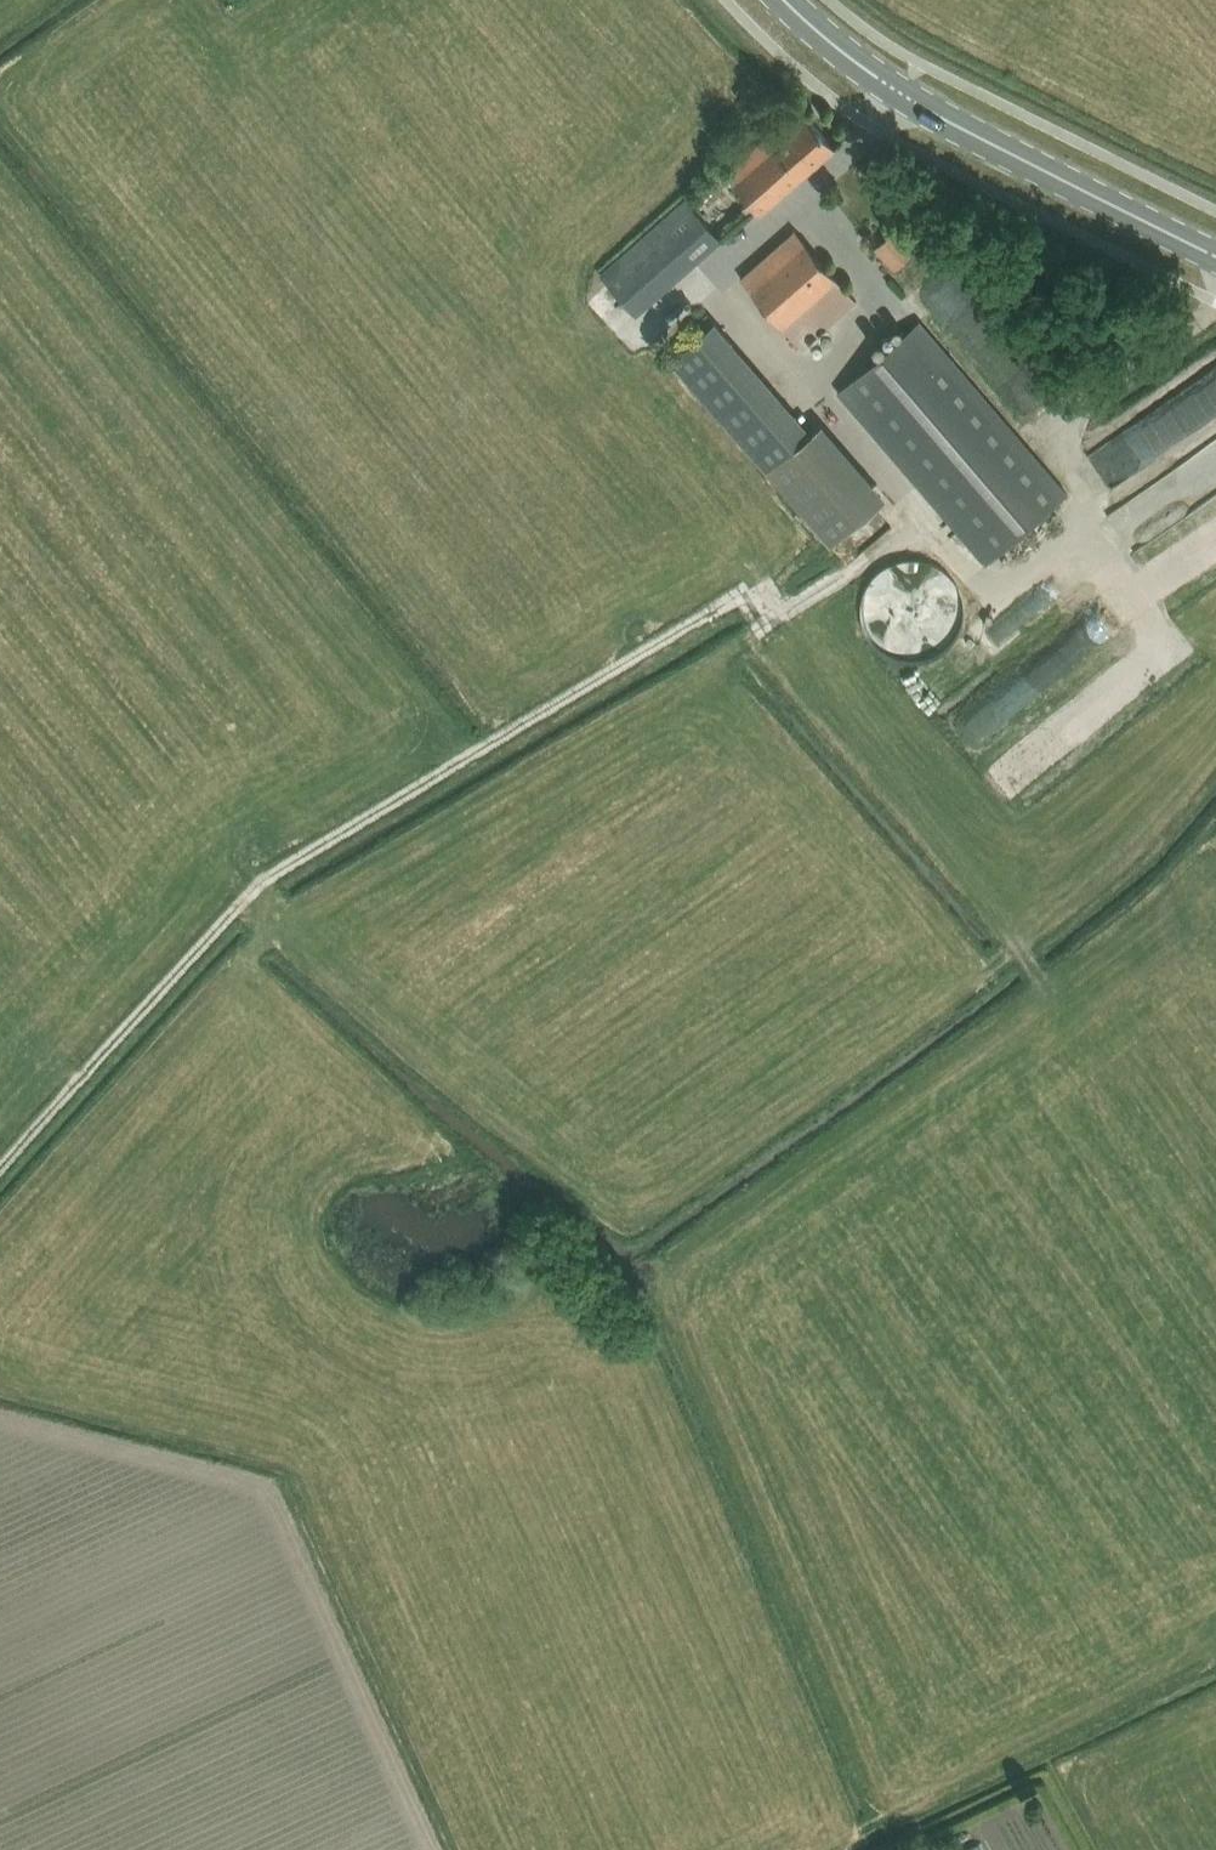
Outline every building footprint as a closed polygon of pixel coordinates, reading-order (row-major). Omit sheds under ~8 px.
[(763,211),(818,163),(836,147),(809,116),(775,146),(766,136),(748,152),(728,170),(763,211)] [(722,240),(684,198),(600,273),(637,314),(722,240)] [(896,228),(874,248),(895,271),(917,251),(896,228)] [(805,345),(839,316),(857,300),(796,229),(744,274),(805,345)] [(670,359),(767,470),(832,543),(887,496),(821,421),(812,430),(715,320),(670,359)] [(921,482),(953,519),(988,560),(1067,492),(920,320),(901,336),(841,388),(921,482)] [(872,644),(957,656),(969,571),(884,559),(872,644)] [(982,759),(1081,671),(1061,648),(962,736),(982,759)] [(1117,698),(999,774),(1015,798),(1133,722),(1117,698)]
